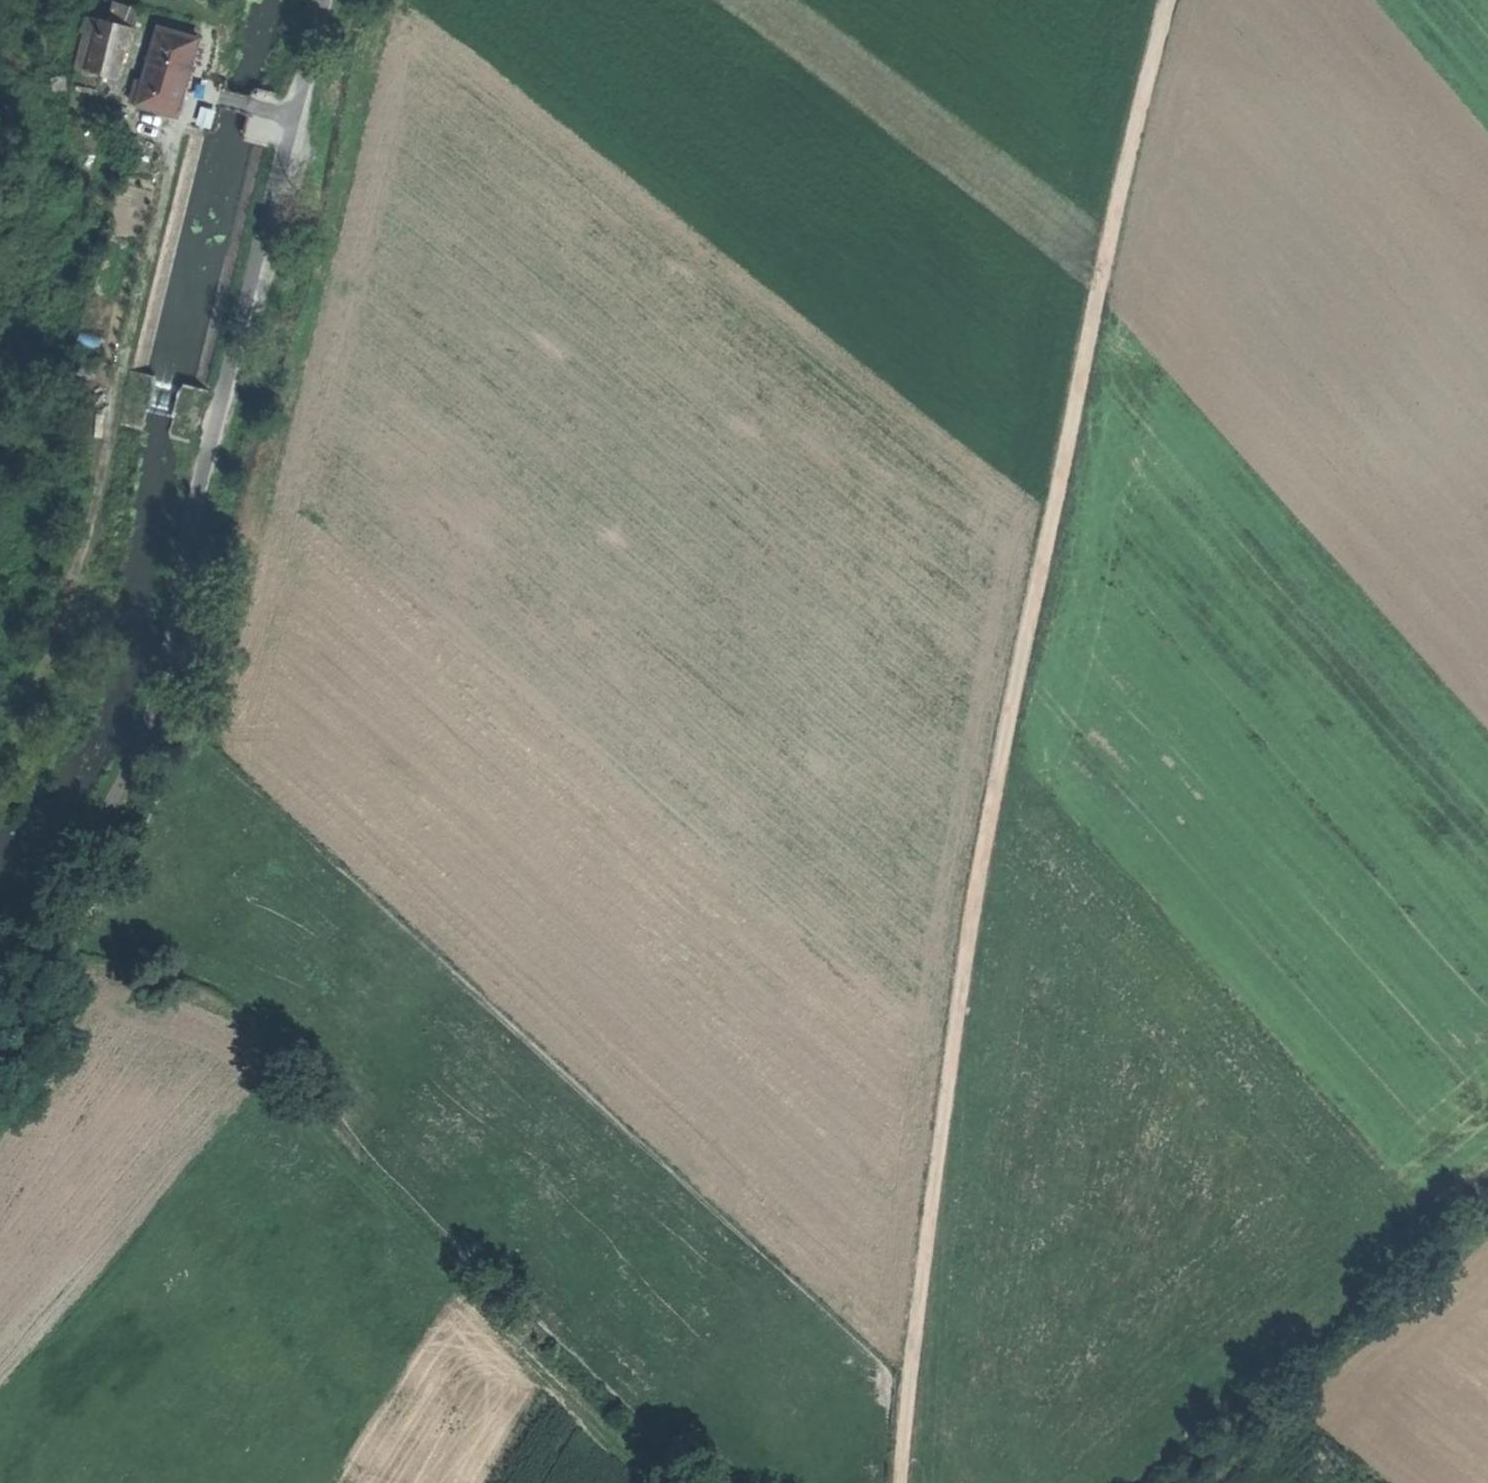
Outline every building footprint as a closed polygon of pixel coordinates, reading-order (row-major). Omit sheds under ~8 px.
[(88,71),(116,78),(129,27),(100,20),(88,71)] [(146,81),(140,104),(176,114),(188,71),(198,37),(157,26),(150,48),(155,49),(146,81)] [(142,80),(146,81),(155,49),(150,48),(142,80)]
